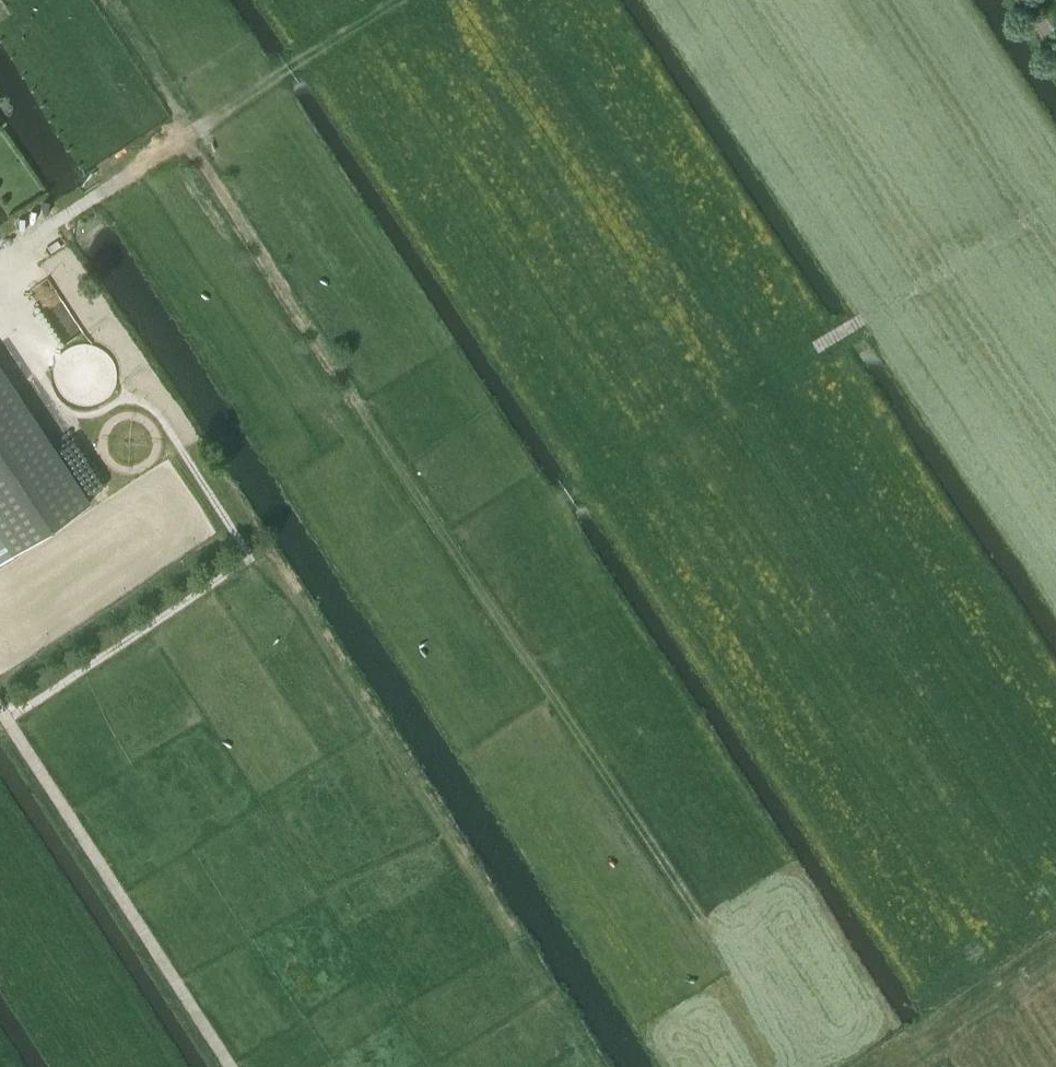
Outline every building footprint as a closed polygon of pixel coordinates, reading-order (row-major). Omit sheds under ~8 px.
[(89,503),(0,367),(0,562),(89,503)]
